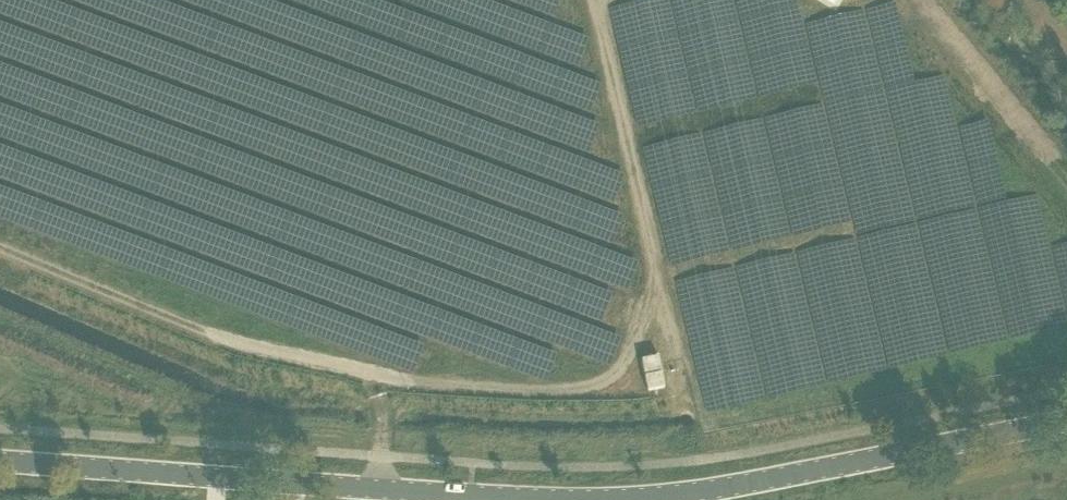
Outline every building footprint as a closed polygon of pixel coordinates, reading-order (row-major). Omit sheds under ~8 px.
[(661,371),(658,357),(641,361),(644,375),(661,371)] [(665,388),(662,374),(645,377),(648,392),(665,388)]
